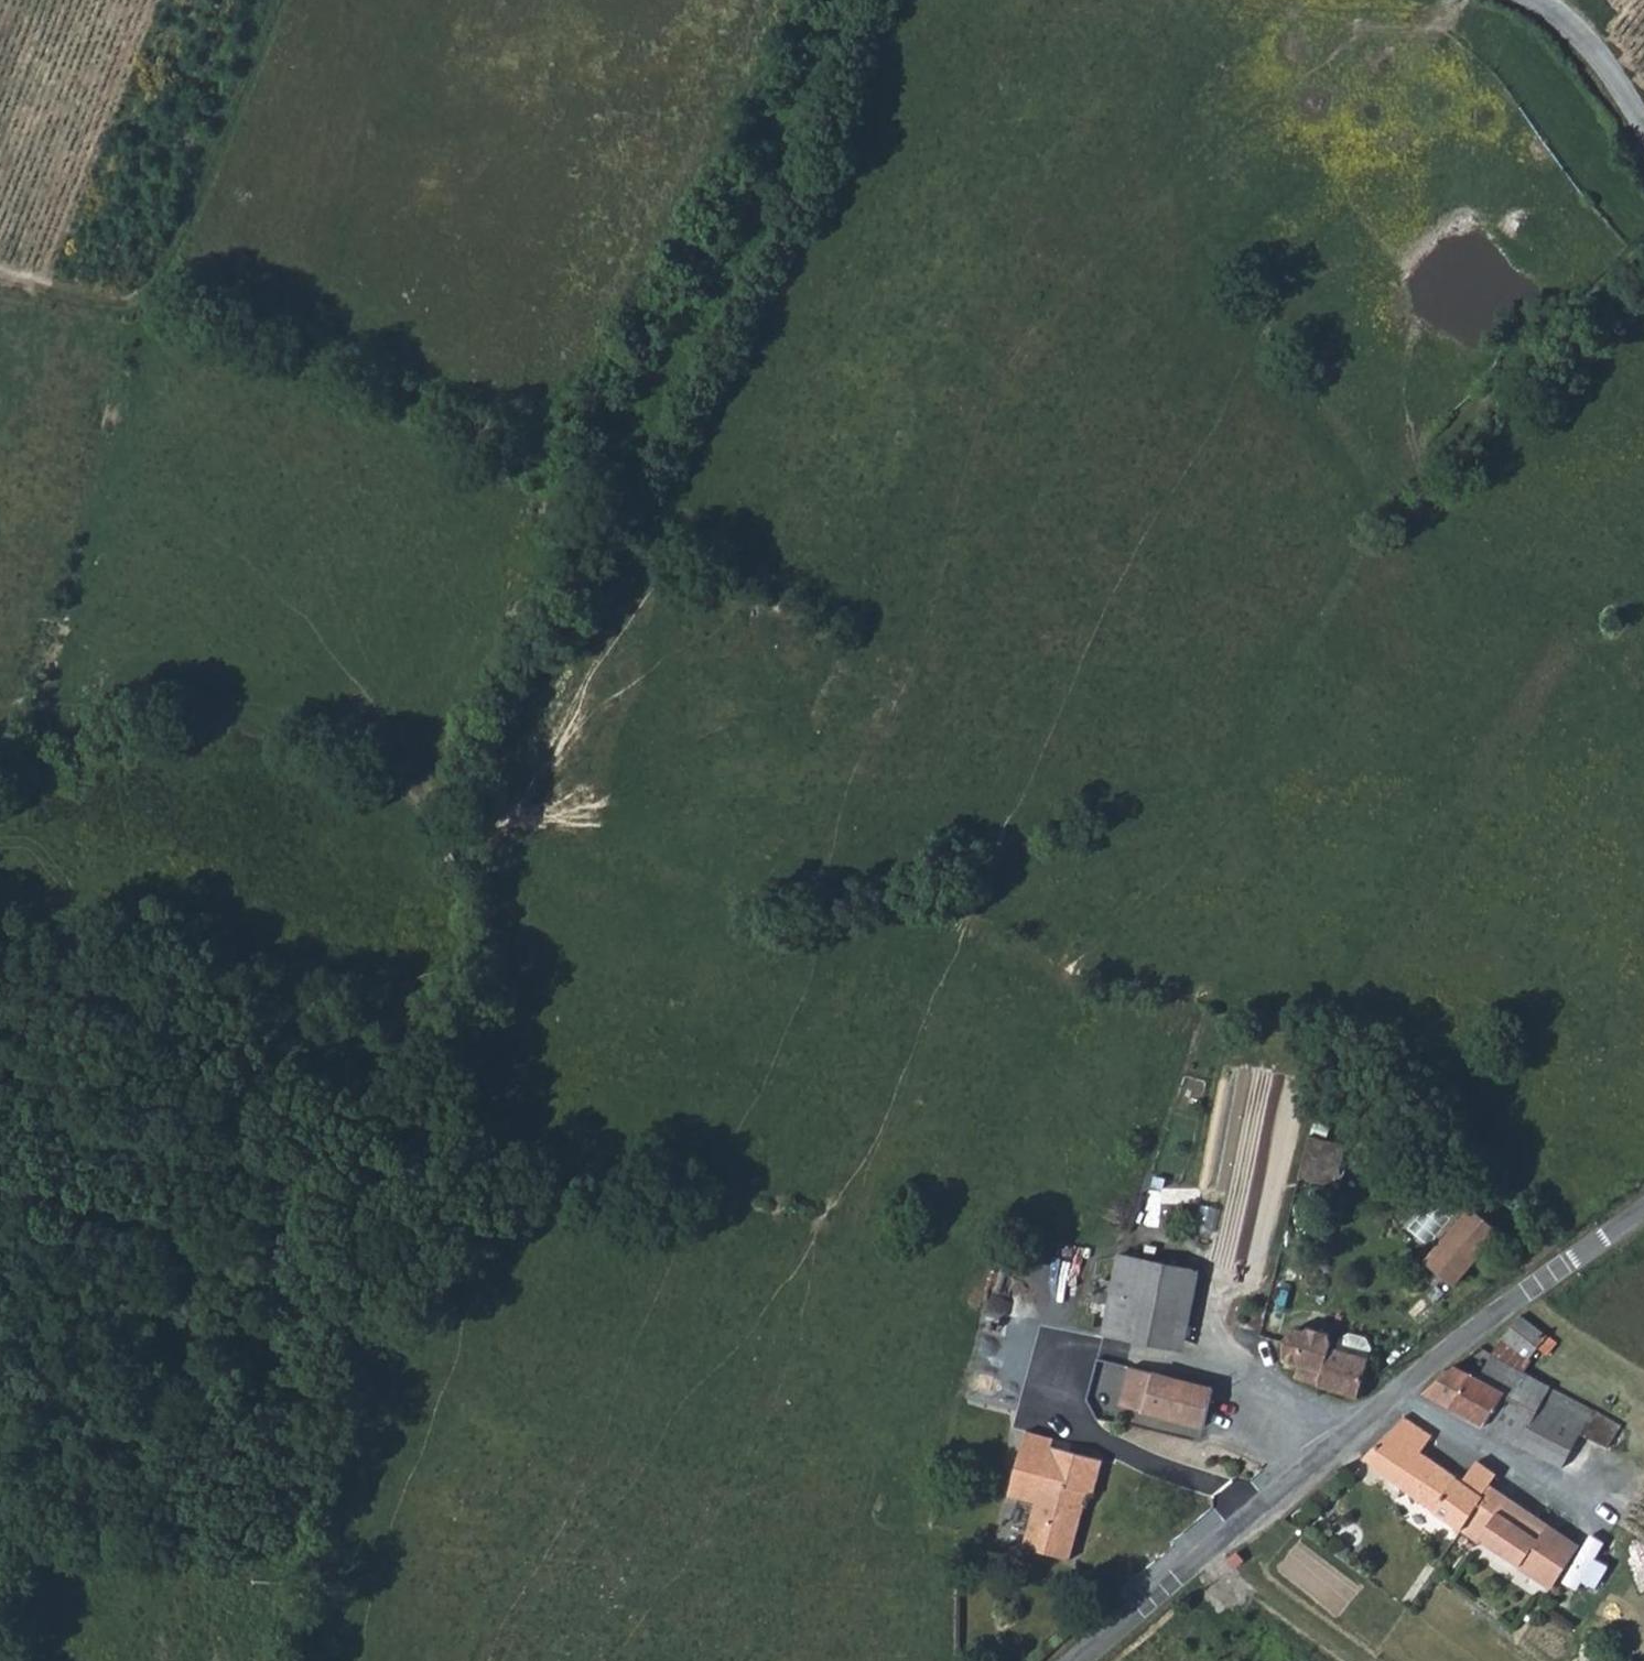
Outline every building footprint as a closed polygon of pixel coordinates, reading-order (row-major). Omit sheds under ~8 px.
[(1332,1195),(1347,1145),(1312,1135),(1298,1185),(1332,1195)] [(1428,1203),(1407,1228),(1424,1241),(1444,1216),(1428,1203)] [(1471,1204),(1423,1261),(1450,1283),(1497,1227),(1471,1204)] [(1131,1301),(1155,1303),(1148,1342),(1183,1348),(1197,1269),(1117,1254),(1107,1289),(1132,1295),(1131,1301)] [(1148,1342),(1155,1303),(1131,1301),(1132,1295),(1107,1289),(1094,1285),(1091,1299),(1103,1301),(1099,1324),(1093,1323),(1092,1332),(1148,1342)] [(1521,1315),(1503,1338),(1530,1357),(1538,1346),(1548,1352),(1557,1341),(1521,1315)] [(1296,1366),(1292,1376),(1355,1396),(1367,1358),(1336,1349),(1327,1346),(1328,1342),(1323,1329),(1302,1324),(1299,1327),(1293,1326),(1284,1338),(1282,1355),(1282,1362),(1296,1366)] [(1339,1338),(1336,1349),(1367,1358),(1370,1348),(1365,1338),(1349,1333),(1339,1338)] [(1533,1358),(1530,1357),(1503,1338),(1489,1354),(1486,1351),(1468,1371),(1501,1389),(1515,1367),(1524,1371),(1533,1358)] [(1579,1430),(1608,1445),(1621,1424),(1524,1371),(1515,1367),(1501,1389),(1468,1371),(1455,1364),(1425,1390),(1516,1443),(1538,1409),(1579,1430)] [(1128,1407),(1200,1424),(1210,1387),(1211,1385),(1132,1367),(1126,1391),(1131,1392),(1128,1407)] [(1228,1378),(1214,1375),(1211,1385),(1210,1387),(1225,1391),(1228,1378)] [(1538,1409),(1516,1443),(1560,1465),(1579,1430),(1538,1409)] [(1366,1457),(1415,1499),(1441,1465),(1420,1450),(1432,1434),(1402,1415),(1366,1457)] [(1032,1503),(1021,1547),(1067,1558),(1084,1492),(1090,1494),(1099,1460),(1048,1447),(1050,1439),(1022,1432),(1006,1496),(1032,1503)] [(1461,1529),(1482,1494),(1488,1485),(1494,1474),(1475,1460),(1461,1479),(1441,1465),(1415,1499),(1461,1529)] [(1481,1538),(1551,1586),(1577,1546),(1488,1485),(1482,1494),(1461,1529),(1478,1541),(1481,1538)]
